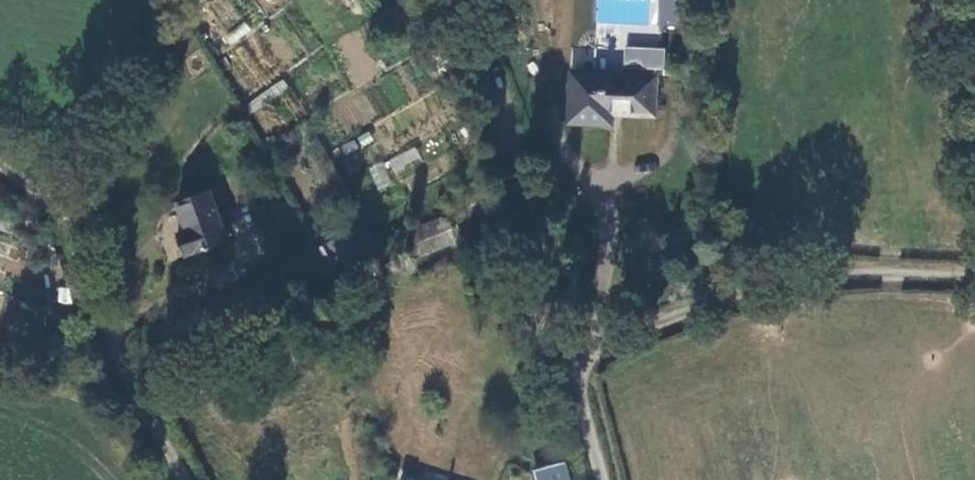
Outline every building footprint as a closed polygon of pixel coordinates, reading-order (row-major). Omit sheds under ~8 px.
[(660,28),(679,26),(677,0),(657,0),(660,28)] [(655,73),(569,69),(567,121),(611,123),(611,112),(653,114),(655,73)] [(393,169),(419,159),(415,149),(389,158),(393,169)] [(167,229),(176,251),(218,232),(195,184),(164,198),(176,224),(167,229)] [(419,254),(449,243),(442,222),(411,232),(419,254)] [(566,462),(556,464),(555,458),(546,460),(548,466),(537,468),(540,479),(570,479),(566,462)]
